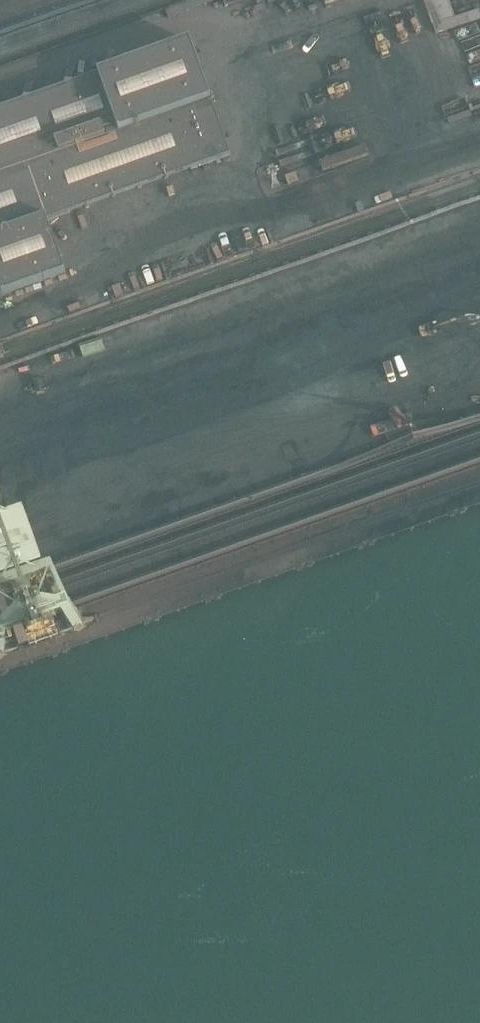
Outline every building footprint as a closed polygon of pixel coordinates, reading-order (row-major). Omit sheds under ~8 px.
[(65,273),(48,221),(233,157),(190,42),(0,109),(0,296),(65,273)]
